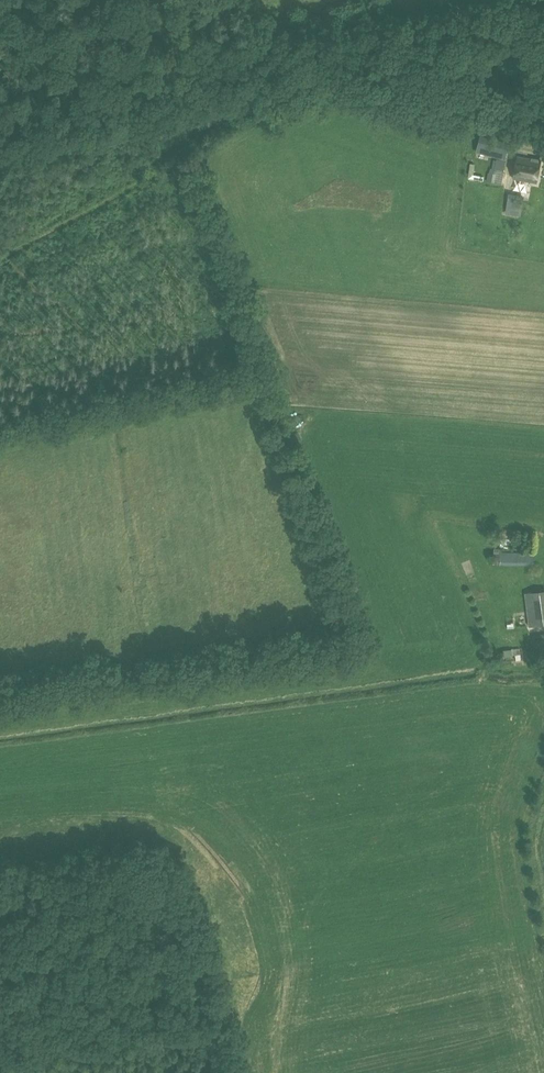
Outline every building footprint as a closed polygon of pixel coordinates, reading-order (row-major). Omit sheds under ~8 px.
[(500,157),(502,145),(493,144),(491,156),(500,157)] [(513,178),(537,182),(541,160),(518,156),(513,178)] [(504,160),(496,159),(494,173),(488,172),(487,181),(501,183),(505,160),(504,160)] [(507,213),(519,215),(521,203),(509,200),(507,213)] [(523,556),(523,564),(538,564),(538,557),(523,556)] [(543,590),(526,592),(530,626),(543,624),(543,592),(543,590)] [(533,647),(543,645),(543,633),(532,634),(533,647)] [(533,647),(535,659),(543,658),(543,645),(533,647)] [(503,649),(505,661),(516,660),(516,654),(521,653),(520,647),(503,649)]
